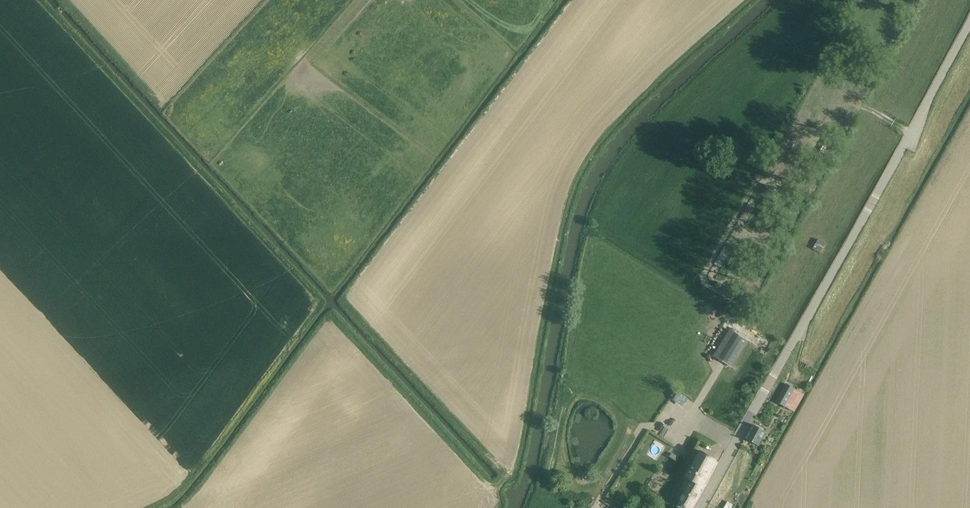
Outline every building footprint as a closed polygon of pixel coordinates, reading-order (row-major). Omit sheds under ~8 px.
[(730,329),(714,356),(733,367),(749,341),(730,329)] [(800,392),(786,384),(776,401),(790,409),(800,392)] [(747,439),(756,444),(758,445),(766,431),(755,425),(747,439)] [(687,477),(688,478),(682,490),(686,492),(680,504),(687,507),(691,507),(703,486),(702,485),(717,460),(702,451),(687,477)]
